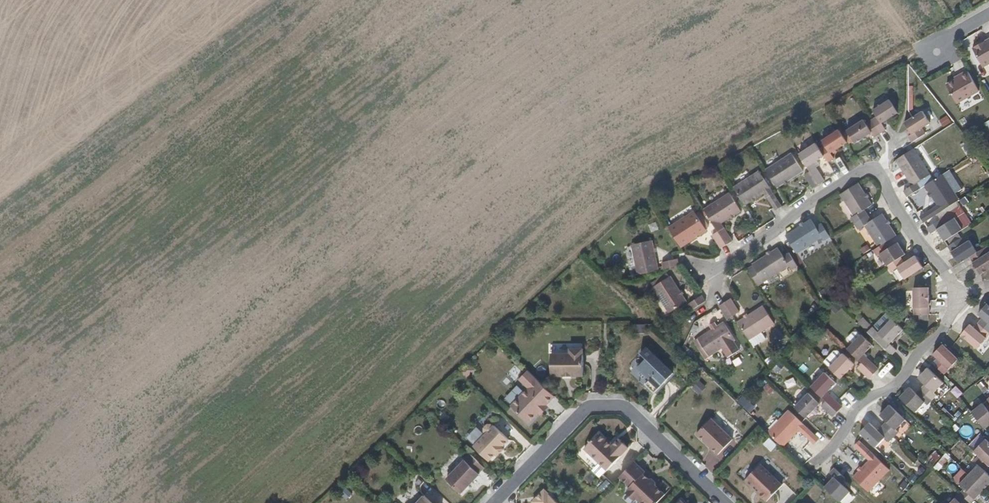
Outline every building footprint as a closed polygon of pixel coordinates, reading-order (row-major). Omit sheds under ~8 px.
[(970,51),(980,70),(988,65),(988,40),(970,51)] [(976,93),(965,73),(956,78),(957,79),(952,82),(944,87),(954,106),(976,93)] [(879,126),(884,123),(895,116),(887,103),(871,113),(875,119),(869,123),(877,136),(883,133),(879,126)] [(921,113),(910,120),(902,125),(909,136),(906,139),(910,144),(923,135),(920,130),(928,124),(921,113)] [(877,136),(869,123),(862,127),(860,124),(844,134),(852,147),(861,141),(864,140),(868,136),(871,140),(877,136)] [(844,146),(835,132),(819,143),(822,149),(816,153),(821,160),(824,165),(831,162),(827,156),(833,153),(844,146)] [(816,153),(812,147),(795,157),(804,170),(821,160),(816,153)] [(905,199),(919,190),(916,185),(929,176),(913,149),(906,154),(894,162),(900,171),(910,188),(905,191),(902,194),(905,199)] [(776,163),(762,172),(773,190),(797,174),(786,156),(776,163)] [(812,170),(806,174),(815,187),(820,184),(819,181),(812,170)] [(815,187),(806,174),(801,178),(807,188),(809,191),(815,187)] [(980,174),(973,181),(979,187),(986,180),(980,174)] [(742,184),(730,192),(741,209),(751,203),(767,193),(755,175),(742,184)] [(939,213),(957,202),(941,176),(923,187),(939,213)] [(856,186),(838,196),(852,218),(849,220),(852,226),(865,218),(862,213),(870,208),(862,196),(856,186)] [(725,194),(700,211),(711,229),(737,212),(725,194)] [(772,214),(778,210),(770,197),(764,201),(770,211),(772,214)] [(918,218),(921,224),(935,216),(931,210),(921,216),(918,218)] [(673,225),(665,231),(676,249),(703,232),(691,213),(673,225)] [(865,218),(852,226),(855,231),(861,227),(876,249),(884,244),(894,237),(887,227),(880,216),(869,222),(865,218)] [(935,232),(942,243),(961,231),(954,219),(942,226),(939,221),(934,224),(925,230),(929,236),(935,232)] [(782,238),(785,243),(793,256),(819,240),(821,243),(827,239),(818,226),(813,229),(808,222),(782,238)] [(721,230),(715,234),(723,247),(730,244),(727,240),(721,230)] [(723,247),(715,234),(714,234),(709,238),(715,248),(717,251),(723,247)] [(957,266),(968,259),(976,254),(968,242),(963,246),(959,240),(946,248),(957,266)] [(627,248),(634,278),(656,273),(648,243),(627,248)] [(876,249),(870,253),(874,258),(877,257),(885,268),(898,260),(902,257),(898,250),(895,245),(887,250),(884,244),(876,249)] [(984,256),(988,253),(986,248),(981,251),(984,256)] [(774,251),(749,267),(761,285),(786,269),(788,272),(794,268),(786,255),(780,259),(774,251)] [(979,276),(988,270),(988,253),(984,256),(981,251),(976,254),(968,259),(979,276)] [(898,260),(885,268),(889,274),(895,271),(902,282),(921,271),(913,259),(901,265),(898,260)] [(674,261),(671,262),(659,265),(661,272),(676,268),(674,261)] [(648,289),(665,314),(683,303),(666,278),(648,289)] [(927,317),(927,304),(926,290),(911,291),(912,317),(927,317)] [(686,306),(690,312),(703,304),(699,298),(696,300),(686,306)] [(721,306),(729,318),(735,314),(729,304),(727,302),(721,306)] [(716,309),(717,311),(724,322),(729,318),(721,306),(716,309)] [(988,335),(988,309),(986,306),(977,317),(981,321),(977,325),(988,335)] [(759,309),(734,324),(745,342),(770,326),(759,309)] [(901,331),(889,320),(876,334),(883,341),(878,347),(890,357),(894,352),(888,346),(892,341),(901,331)] [(694,342),(706,360),(732,343),(720,325),(694,342)] [(976,350),(988,335),(977,325),(973,330),(969,326),(959,337),(976,350)] [(876,334),(871,340),(878,347),(883,341),(876,334)] [(858,336),(844,351),(856,361),(860,356),(869,346),(858,336)] [(931,366),(942,376),(956,361),(946,352),(940,347),(931,356),(936,361),(931,366)] [(550,356),(550,378),(562,378),(571,378),(583,377),(582,350),(569,351),(569,355),(550,356)] [(644,387),(652,396),(671,376),(644,350),(640,354),(644,362),(637,370),(649,382),(644,387)] [(840,355),(826,370),(837,380),(851,366),(840,355)] [(860,356),(856,361),(860,365),(865,360),(860,356)] [(877,371),(873,368),(865,360),(860,365),(872,376),(877,371)] [(872,376),(860,365),(856,370),(864,378),(867,381),(872,376)] [(919,391),(931,402),(935,398),(932,395),(942,385),(926,370),(917,380),(923,386),(919,391)] [(546,405),(554,397),(527,372),(519,381),(528,389),(510,407),(529,424),(539,413),(537,412),(544,404),(546,405)] [(822,374),(808,388),(810,390),(820,399),(824,394),(833,385),(822,374)] [(785,380),(788,388),(797,385),(794,377),(785,380)] [(701,379),(692,386),(698,394),(707,387),(701,379)] [(927,406),(931,402),(919,391),(915,395),(908,389),(899,399),(914,414),(924,404),(927,406)] [(810,390),(805,395),(817,406),(819,407),(824,403),(820,399),(810,390)] [(828,398),(824,394),(820,399),(824,403),(828,398)] [(805,395),(792,410),(803,421),(817,406),(805,395)] [(840,409),(837,406),(828,398),(824,403),(835,414),(840,409)] [(749,413),(757,407),(752,400),(744,406),(749,413)] [(835,414),(824,403),(819,407),(827,415),(831,419),(835,414)] [(988,426),(988,407),(985,410),(981,405),(971,413),(984,430),(988,426)] [(880,428),(892,439),(897,434),(894,432),(904,422),(888,407),(879,417),(885,424),(880,428)] [(766,435),(781,450),(797,433),(802,427),(786,413),(766,435)] [(731,442),(710,421),(695,437),(717,458),(731,442)] [(862,438),(874,449),(884,440),(888,443),(892,439),(880,428),(876,432),(868,425),(859,435),(862,438)] [(473,448),(488,462),(495,455),(497,457),(497,456),(495,454),(500,449),(502,451),(503,450),(501,449),(508,441),(493,427),(492,428),(490,426),(487,426),(483,429),(483,433),(485,435),(473,448)] [(797,433),(801,437),(806,431),(802,427),(797,433)] [(801,437),(808,443),(812,447),(817,441),(806,431),(801,437)] [(976,447),(985,436),(980,432),(971,443),(976,447)] [(599,433),(584,449),(607,470),(628,448),(619,439),(612,446),(599,433)] [(910,438),(906,444),(913,449),(918,443),(910,438)] [(977,457),(988,468),(988,467),(988,445),(984,441),(973,453),(977,457)] [(853,447),(855,450),(863,457),(868,453),(857,443),(853,447)] [(868,453),(863,457),(867,461),(872,456),(868,453)] [(447,480),(462,494),(480,475),(479,474),(484,468),(471,455),(447,480)] [(888,470),(872,456),(867,461),(851,478),(866,492),(888,470)] [(967,475),(983,491),(988,484),(988,477),(984,472),(988,468),(977,457),(973,462),(976,466),(967,475)] [(665,494),(656,486),(656,483),(651,479),(648,479),(648,478),(646,479),(642,476),(644,474),(643,474),(645,472),(634,462),(620,477),(630,487),(627,490),(628,490),(628,491),(628,495),(632,499),(636,499),(637,499),(641,502),(657,502),(665,494)] [(744,483),(751,491),(752,490),(757,494),(756,495),(764,502),(766,502),(781,488),(759,467),(744,483)] [(838,502),(839,502),(848,493),(839,485),(843,480),(833,470),(828,475),(832,479),(827,484),(822,489),(838,502)] [(958,494),(968,502),(971,502),(983,491),(967,475),(958,485),(962,490),(958,494)] [(545,490),(537,498),(541,502),(540,502),(558,502),(545,490)] [(950,502),(968,502),(958,494),(950,502)]
